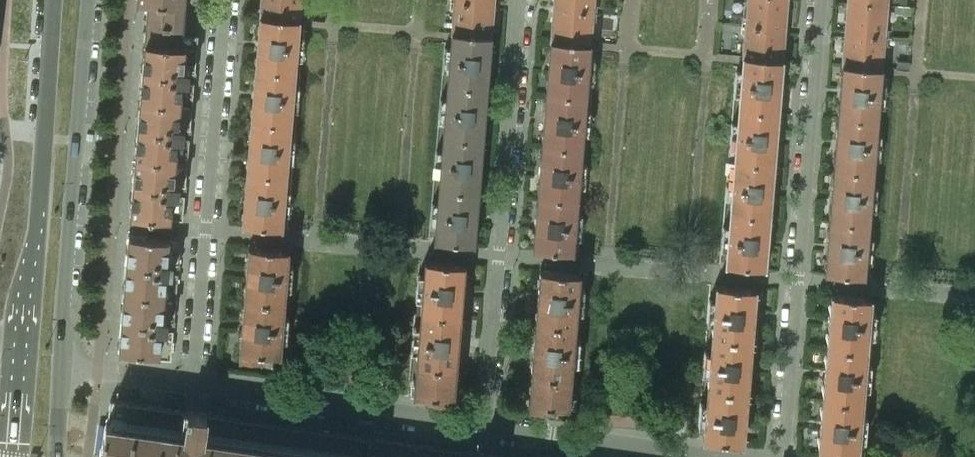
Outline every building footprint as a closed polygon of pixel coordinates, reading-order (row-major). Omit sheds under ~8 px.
[(164,0),(148,0),(144,44),(197,49),(198,36),(180,34),(183,2),(164,0)] [(259,17),(299,20),(300,0),(260,0),(259,17)] [(552,9),(592,12),(593,0),(553,0),(552,9)] [(745,24),(784,28),(786,0),(746,0),(745,24)] [(493,4),(453,1),(451,33),(491,36),(493,4)] [(886,4),(846,1),(843,33),(883,36),(886,4)] [(898,5),(897,13),(912,15),(913,6),(898,5)] [(592,12),(552,9),(550,41),(590,44),(592,12)] [(299,20),(259,17),(257,43),(297,46),(298,29),(299,22),(299,20)] [(784,28),(745,24),(742,57),(782,60),(784,28)] [(491,36),(451,33),(451,35),(449,59),(488,62),(491,36)] [(883,36),(843,33),(841,65),(881,68),(883,36)] [(590,44),(550,41),(548,67),(587,70),(589,46),(590,44)] [(297,46),(257,43),(255,69),(295,72),(297,46)] [(192,105),(194,81),(187,81),(188,73),(195,74),(197,49),(144,44),(139,101),(192,105)] [(782,60),(742,57),(742,61),(740,83),(779,86),(782,60)] [(488,62),(449,59),(447,85),(486,88),(488,62)] [(907,69),(908,61),(896,60),(895,68),(907,69)] [(877,120),(880,78),(881,72),(881,68),(841,65),(837,117),(877,120)] [(587,70),(548,67),(545,93),(585,96),(587,70)] [(295,72),(255,69),(252,95),(292,99),(295,72)] [(779,86),(740,83),(738,108),(777,112),(779,86)] [(486,88),(447,85),(445,110),(484,113),(486,88)] [(585,96),(545,93),(545,95),(543,119),(583,122),(585,96)] [(292,99),(252,95),(250,121),(290,124),(292,99)] [(187,162),(189,139),(182,138),(183,129),(190,129),(192,105),(139,101),(135,158),(187,162)] [(777,112),(738,108),(736,134),(775,138),(777,112)] [(484,113),(445,110),(443,137),(482,140),(484,113)] [(872,172),(877,120),(837,117),(832,169),(872,172)] [(583,122),(543,119),(541,145),(581,148),(583,122)] [(290,124),(250,121),(248,147),(288,150),(290,124)] [(775,138),(736,134),(734,160),(773,164),(775,138)] [(482,140),(443,137),(440,162),(480,165),(482,140)] [(581,148),(541,145),(539,171),(579,174),(581,148)] [(288,150),(248,147),(246,173),(286,176),(288,150)] [(182,220),(184,195),(177,195),(178,186),(185,186),(187,162),(135,158),(130,216),(182,220)] [(773,164),(734,160),(731,186),(771,190),(773,164)] [(480,165),(440,162),(438,188),(478,191),(480,165)] [(868,223),(870,198),(872,172),(832,169),(828,220),(868,223)] [(579,174),(539,171),(537,196),(577,200),(579,174)] [(286,176),(246,173),(244,198),(284,202),(286,176)] [(771,190),(731,186),(729,212),(769,216),(771,190)] [(478,191),(438,188),(436,214),(476,218),(478,191)] [(577,200),(537,196),(535,222),(575,226),(577,200)] [(284,202),(244,198),(243,205),(242,225),(281,228),(284,202)] [(769,216),(729,212),(727,238),(767,241),(769,216)] [(476,218),(436,214),(434,241),(473,244),(476,218)] [(864,276),(866,249),(868,223),(828,220),(824,273),(864,276)] [(575,226),(535,222),(532,249),(572,252),(575,226)] [(148,236),(128,235),(123,294),(176,298),(178,274),(171,273),(171,268),(171,264),(178,265),(180,240),(148,238),(148,236)] [(767,241),(727,238),(725,265),(764,268),(767,241)] [(288,249),(248,245),(246,272),(286,275),(288,249)] [(464,263),(432,261),(424,260),(422,287),(462,290),(464,263)] [(579,273),(539,269),(537,296),(577,299),(579,273)] [(286,275),(246,272),(244,298),(283,301),(286,275)] [(755,287),(715,284),(713,310),(753,313),(755,287)] [(462,290),(422,287),(420,313),(459,316),(462,290)] [(870,297),(830,293),(828,320),(868,323),(870,297)] [(176,298),(123,294),(118,351),(137,353),(137,357),(171,359),(174,331),(166,330),(167,321),(174,322),(176,298)] [(577,299),(537,296),(535,322),(574,325),(577,299)] [(283,301),(244,298),(242,327),(281,331),(283,301)] [(753,313),(713,310),(711,336),(751,340),(753,313)] [(459,316),(420,313),(418,339),(457,342),(459,316)] [(868,323),(828,320),(826,346),(866,349),(868,323)] [(574,325),(535,322),(533,348),(572,351),(574,325)] [(281,331),(242,327),(239,357),(261,358),(262,352),(279,354),(281,331)] [(751,340),(711,336),(709,362),(748,365),(751,340)] [(457,342),(418,339),(416,365),(455,368),(457,342)] [(866,349),(826,346),(824,371),(863,374),(866,349)] [(572,351),(533,348),(530,374),(570,377),(572,351)] [(316,357),(297,356),(295,380),(314,382),(316,357)] [(358,361),(342,359),(340,384),(355,385),(358,361)] [(748,365),(709,362),(706,388),(746,391),(748,365)] [(455,368),(416,365),(413,394),(426,395),(426,398),(453,401),(455,368)] [(863,374),(824,371),(821,397),(861,400),(863,374)] [(570,377),(530,374),(528,406),(555,409),(555,405),(567,406),(570,377)] [(746,391),(706,388),(704,413),(744,416),(746,391)] [(586,397),(584,420),(584,422),(600,423),(602,398),(586,397)] [(861,400),(821,397),(819,423),(859,426),(861,400)] [(614,399),(602,398),(600,423),(612,424),(614,399)] [(626,400),(614,399),(612,424),(624,425),(626,400)] [(110,400),(107,421),(106,421),(101,455),(102,455),(102,456),(511,456),(110,400)] [(638,401),(626,400),(624,425),(636,426),(638,401)] [(653,403),(638,401),(636,426),(651,427),(652,419),(653,411),(653,403)] [(661,412),(653,411),(652,419),(660,419),(661,412)] [(744,416),(704,413),(702,438),(722,440),(722,441),(742,443),(744,416)] [(859,426),(819,423),(817,450),(857,453),(859,426)] [(894,440),(893,456),(908,456),(909,441),(894,440)] [(909,441),(908,456),(920,456),(921,442),(909,441)] [(921,442),(920,456),(935,456),(936,443),(921,442)]
